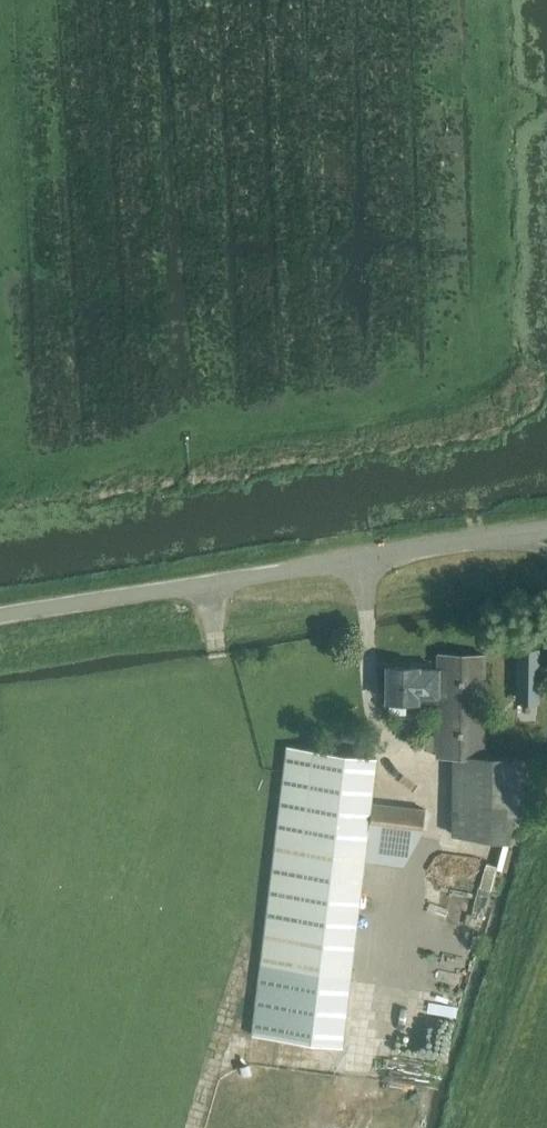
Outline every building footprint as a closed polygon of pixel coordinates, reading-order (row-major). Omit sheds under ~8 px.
[(538,704),(539,648),(517,648),(516,703),(538,704)] [(387,666),(386,702),(420,703),(421,690),(436,691),(436,735),(420,735),(420,749),(436,749),(436,758),(452,758),(452,809),(456,809),(453,835),(509,842),(513,817),(523,818),(522,810),(523,810),(524,756),(484,756),(485,655),(438,654),(437,667),(421,668),(421,666),(387,666)] [(369,830),(407,835),(422,837),(425,809),(371,802),(377,757),(313,749),(285,746),(282,774),(249,1035),(341,1041),(367,847),(369,830)] [(493,888),(499,863),(488,861),(482,885),(493,888)]
